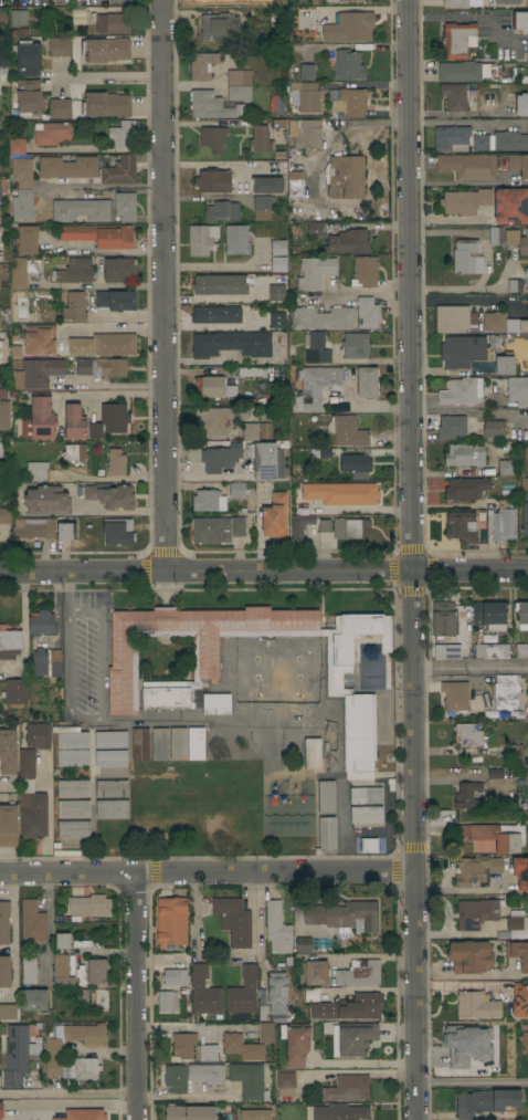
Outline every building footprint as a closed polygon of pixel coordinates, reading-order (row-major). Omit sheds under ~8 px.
[(11,10),(27,10),(27,24),(11,24),(11,10)] [(373,11),(374,25),(370,25),(371,41),(323,41),(323,24),(338,24),(338,11),(373,11)] [(513,11),(527,11),(527,32),(519,32),(519,29),(513,29),(513,11)] [(130,12),(130,32),(95,32),(95,14),(106,14),(106,13),(130,12)] [(201,31),(202,31),(202,29),(201,29),(201,14),(219,14),(219,12),(230,12),(230,14),(235,14),(235,15),(240,15),(240,25),(235,25),(235,41),(201,41),(201,31)] [(455,22),(455,24),(469,24),(469,22),(477,22),(477,35),(467,35),(467,59),(442,59),(442,43),(444,43),(444,22),(455,22)] [(50,56),(50,51),(49,51),(49,42),(50,42),(49,36),(71,36),(71,56),(50,56)] [(130,60),(117,60),(117,61),(107,61),(107,62),(99,62),(85,62),(85,53),(82,53),(82,40),(85,40),(85,39),(99,39),(106,39),(114,39),(114,38),(129,38),(130,40),(130,60)] [(17,75),(17,53),(13,53),(13,44),(17,44),(17,43),(19,43),(19,40),(31,40),(31,43),(41,43),(41,65),(40,65),(40,75),(17,75)] [(360,65),(363,65),(363,69),(366,69),(366,78),(334,78),(334,69),(336,69),(336,49),(337,49),(350,49),(350,52),(360,52),(360,65)] [(191,80),(191,78),(190,78),(190,73),(191,73),(191,72),(190,72),(190,70),(191,70),(191,65),(190,65),(190,62),(191,62),(191,61),(191,59),(194,59),(194,52),(219,52),(219,62),(210,62),(210,72),(211,72),(211,75),(213,75),(213,77),(211,77),(211,81),(191,80)] [(439,81),(439,62),(458,62),(458,61),(482,60),(482,73),(486,73),(486,80),(482,80),(482,81),(439,81)] [(315,78),(299,78),(299,76),(295,76),(295,70),(299,70),(299,63),(315,63),(315,78)] [(228,84),(228,70),(252,70),(252,84),(228,84)] [(24,78),(24,80),(32,80),(32,78),(40,78),(40,90),(41,90),(41,112),(31,112),(31,115),(19,115),(19,116),(10,116),(10,101),(17,101),(17,78),(24,78)] [(292,90),(298,90),(298,85),(300,85),(300,82),(317,82),(317,90),(319,90),(319,94),(320,94),(320,101),(319,101),(319,112),(298,112),(298,104),(292,104),(292,90)] [(466,83),(466,111),(447,111),(446,97),(444,94),(440,94),(440,92),(439,92),(439,86),(440,86),(440,83),(466,83)] [(228,100),(228,85),(252,85),(252,100),(228,100)] [(347,88),(362,88),(362,87),(367,87),(367,92),(367,97),(368,97),(368,105),(367,105),(367,108),(363,108),(365,116),(346,117),(331,117),(331,112),(330,112),(330,111),(331,111),(331,100),(331,92),(339,92),(339,88),(347,88)] [(198,117),(198,119),(196,119),(196,117),(191,117),(191,108),(190,108),(190,105),(191,105),(191,101),(190,101),(190,97),(191,97),(191,96),(190,96),(190,91),(191,91),(191,90),(213,90),(213,96),(222,96),(222,101),(235,101),(235,103),(244,103),(244,117),(198,117)] [(131,115),(130,115),(130,116),(116,116),(116,115),(85,115),(85,114),(82,114),(82,102),(85,102),(85,92),(107,92),(107,93),(117,93),(117,94),(130,94),(131,115)] [(527,94),(527,115),(516,114),(516,94),(521,95),(521,92),(527,93),(527,94)] [(270,96),(272,96),(273,94),(277,94),(277,96),(278,98),(281,98),(282,98),(282,100),(284,101),(284,112),(284,113),(283,114),(282,115),(279,115),(277,115),(277,114),(276,113),(275,113),(270,113),(270,96)] [(71,98),(71,117),(50,117),(50,98),(71,98)] [(135,119),(135,127),(129,127),(129,147),(113,147),(113,140),(112,140),(112,138),(108,138),(108,127),(119,127),(119,119),(135,119)] [(318,127),(320,127),(320,144),(321,144),(321,148),(317,148),(317,147),(300,147),(300,148),(294,148),(294,135),(299,136),(299,119),(318,119),(318,127)] [(71,122),(71,123),(73,124),(73,134),(71,136),(71,139),(62,139),(62,144),(57,144),(57,145),(34,145),(34,123),(42,123),(42,122),(71,122)] [(253,125),(267,125),(267,138),(270,138),(270,140),(274,140),(274,150),(250,150),(250,145),(250,138),(253,138),(253,125)] [(452,126),(452,125),(455,125),(455,126),(472,126),(472,135),(471,135),(471,136),(468,136),(468,144),(467,144),(467,150),(451,150),(451,149),(435,149),(435,126),(452,126)] [(229,127),(229,133),(226,133),(226,137),(225,137),(224,154),(211,154),(212,145),(200,144),(201,126),(229,127)] [(518,134),(527,134),(527,149),(494,149),(494,148),(489,148),(489,150),(474,150),(474,134),(488,134),(488,135),(494,135),(494,132),(505,132),(505,130),(507,130),(507,132),(518,132),(518,134)] [(24,154),(9,154),(9,138),(25,138),(24,154)] [(135,182),(102,184),(102,167),(115,167),(115,160),(120,160),(120,154),(135,154),(135,182)] [(496,154),(496,171),(497,171),(497,177),(496,177),(496,179),(489,179),(489,180),(486,180),(486,179),(456,179),(456,171),(455,171),(455,170),(436,170),(436,154),(496,154)] [(508,154),(527,154),(527,179),(521,179),(520,169),(508,169),(508,154)] [(329,184),(326,184),(326,176),(325,176),(325,167),(327,163),(329,163),(329,156),(365,155),(365,198),(329,198),(329,184)] [(50,177),(50,178),(39,178),(39,170),(40,170),(40,156),(62,156),(62,161),(75,161),(75,156),(98,156),(98,176),(50,177)] [(32,158),(32,188),(18,188),(18,180),(12,180),(12,178),(10,178),(10,174),(12,174),(12,158),(32,158)] [(199,191),(199,186),(194,186),(194,176),(199,176),(199,170),(207,170),(207,168),(218,168),(218,169),(231,169),(231,191),(199,191)] [(288,170),(303,170),(304,197),(288,197),(288,170)] [(283,176),(283,189),(282,189),(282,192),(254,192),(254,189),(253,189),(253,182),(252,182),(252,177),(283,176)] [(33,218),(12,219),(12,196),(18,196),(18,188),(32,188),(33,218)] [(471,191),(471,188),(492,188),(492,205),(479,205),(479,208),(476,208),(476,212),(472,212),(472,216),(458,216),(458,213),(444,213),(444,207),(439,207),(439,198),(444,198),(444,191),(471,191)] [(527,198),(527,222),(497,222),(495,220),(495,191),(497,188),(527,188),(527,190),(527,198)] [(136,221),(120,221),(120,214),(115,214),(115,191),(136,191),(136,221)] [(254,196),(270,196),(274,196),(274,202),(271,202),(271,220),(254,220),(254,196)] [(109,199),(109,220),(87,220),(87,214),(75,214),(76,220),(53,220),(53,199),(109,199)] [(228,219),(228,217),(225,217),(225,220),(219,220),(219,217),(215,217),(215,219),(204,219),(204,209),(207,209),(207,206),(213,206),(213,200),(230,200),(230,202),(239,202),(239,210),(240,210),(240,214),(239,214),(239,219),(228,219)] [(323,221),(323,234),(318,234),(318,235),(307,235),(307,221),(323,221)] [(19,226),(38,224),(38,238),(38,239),(38,253),(19,253),(19,226)] [(131,224),(131,229),(134,229),(134,238),(131,238),(131,248),(96,248),(96,240),(61,240),(61,224),(131,224)] [(189,255),(189,243),(189,224),(209,224),(209,226),(219,226),(219,238),(212,238),(213,250),(209,250),(209,255),(189,255)] [(225,234),(225,224),(247,224),(247,230),(249,230),(249,234),(247,234),(247,242),(250,242),(250,253),(230,253),(230,254),(225,254),(225,234)] [(489,227),(505,227),(505,244),(489,244),(489,227)] [(526,228),(527,227),(527,254),(518,254),(518,244),(505,244),(505,229),(519,229),(519,235),(526,235),(526,228)] [(324,252),(324,244),(328,244),(328,234),(339,234),(339,231),(346,231),(346,230),(349,230),(349,229),(367,229),(367,239),(369,239),(369,253),(349,253),(349,252),(324,252)] [(286,239),(287,254),(272,254),(272,252),(270,252),(270,242),(271,242),(271,239),(286,239)] [(483,273),(453,273),(453,239),(479,239),(479,242),(481,255),(483,255),(483,273)] [(11,258),(27,257),(27,289),(11,289),(11,258)] [(287,257),(287,271),(272,271),(272,257),(287,257)] [(378,279),(377,279),(377,286),(361,286),(361,285),(350,285),(350,279),(353,279),(353,257),(378,257),(378,279)] [(59,281),(59,275),(55,275),(55,270),(65,270),(65,265),(68,265),(68,258),(88,258),(92,262),(88,265),(92,265),(94,273),(91,282),(59,281)] [(137,279),(122,279),(122,282),(104,282),(104,272),(105,272),(105,258),(116,258),(137,258),(137,279)] [(323,289),(321,289),(321,291),(303,291),(303,289),(297,289),(297,278),(303,278),(303,270),(300,270),(300,258),(337,258),(337,273),(323,273),(323,289)] [(245,274),(245,276),(253,276),(254,284),(247,284),(247,293),(194,294),(194,290),(191,290),(191,283),(194,283),(194,274),(245,274)] [(522,279),(522,292),(508,292),(508,279),(522,279)] [(285,284),(285,300),(270,300),(268,284),(285,284)] [(84,301),(85,303),(85,306),(84,307),(84,311),(87,311),(87,322),(72,322),(72,318),(64,318),(64,307),(67,307),(67,291),(84,291),(84,301)] [(136,291),(136,310),(123,310),(123,312),(117,312),(117,310),(108,310),(109,306),(95,306),(95,291),(136,291)] [(357,296),(373,296),(373,304),(379,304),(379,306),(380,306),(380,325),(379,325),(379,327),(376,327),(376,328),(372,328),(372,327),(357,327),(357,296)] [(353,327),(313,327),(313,328),(308,328),(308,327),(300,327),(300,328),(295,328),(293,328),(293,313),(292,313),(292,311),(293,311),(293,307),(300,307),(300,306),(304,306),(304,307),(306,306),(306,305),(314,305),(314,307),(316,307),(316,312),(329,312),(329,306),(332,306),(332,305),(340,305),(340,307),(341,307),(341,305),(346,305),(346,306),(352,306),(353,327)] [(469,305),(469,312),(477,312),(477,324),(469,324),(468,327),(477,327),(477,331),(469,331),(469,332),(436,332),(436,305),(469,305)] [(234,306),(234,307),(241,307),(241,321),(235,321),(235,322),(201,322),(201,306),(234,306)] [(286,327),(272,327),(272,306),(286,306),(286,327)] [(520,320),(527,320),(527,331),(520,331),(520,332),(505,332),(505,331),(484,331),(484,312),(494,312),(498,311),(498,312),(506,312),(506,318),(520,318),(520,320)] [(55,337),(56,338),(56,350),(55,350),(55,354),(24,354),(24,348),(23,348),(23,344),(24,344),(24,325),(55,325),(55,337)] [(304,363),(304,349),(309,349),(308,331),(324,331),(325,349),(330,349),(331,363),(304,363)] [(67,355),(67,337),(92,337),(92,334),(136,333),(136,354),(113,354),(113,356),(105,356),(105,354),(82,355),(67,355)] [(272,333),(272,356),(250,357),(250,355),(241,355),(241,349),(217,349),(218,355),(209,356),(209,358),(192,358),(192,333),(272,333)] [(344,333),(368,333),(368,343),(370,343),(370,347),(369,347),(369,352),(368,352),(368,357),(358,357),(358,358),(344,358),(344,333)] [(484,342),(484,334),(494,334),(494,335),(498,335),(498,343),(494,343),(494,347),(486,347),(486,360),(469,360),(469,363),(467,363),(467,368),(444,368),(444,359),(442,359),(442,350),(444,350),(444,342),(484,342)] [(22,345),(22,356),(11,356),(10,345),(22,345)] [(496,355),(515,355),(515,375),(496,375),(496,355)] [(96,358),(96,357),(107,357),(107,358),(127,358),(127,365),(128,365),(128,369),(127,369),(127,376),(109,376),(109,379),(102,379),(101,375),(92,375),(92,374),(76,374),(76,358),(96,358)] [(64,358),(64,375),(47,375),(47,388),(14,388),(14,370),(22,370),(22,359),(64,358)] [(262,366),(262,376),(239,376),(239,366),(262,366)] [(317,367),(317,366),(320,366),(320,367),(342,367),(342,383),(329,383),(329,386),(324,386),(324,387),(321,387),(321,392),(321,395),(321,399),(321,406),(321,409),(321,410),(320,410),(320,411),(302,411),(302,409),(292,410),(292,395),(297,395),(297,392),(302,392),(302,377),(298,377),(298,369),(302,369),(302,367),(317,367)] [(358,366),(377,366),(377,368),(378,368),(378,375),(378,381),(379,381),(379,387),(378,387),(378,390),(378,394),(378,398),(372,398),(372,397),(358,397),(358,366)] [(472,404),(466,404),(458,404),(458,405),(454,405),(454,404),(437,404),(437,391),(439,391),(439,389),(447,389),(447,378),(462,378),(462,377),(466,377),(466,375),(468,375),(468,377),(475,377),(482,377),(482,396),(477,396),(477,401),(476,401),(476,404),(472,404)] [(223,376),(226,376),(226,385),(236,385),(236,396),(225,396),(225,397),(208,397),(201,397),(201,392),(197,392),(197,385),(196,385),(196,376),(203,376),(223,376)] [(507,377),(527,377),(527,383),(527,407),(517,407),(517,400),(514,400),(514,401),(510,401),(510,400),(508,400),(507,392),(506,392),(506,388),(507,388),(507,377)] [(51,401),(52,401),(52,408),(51,408),(51,412),(54,412),(54,415),(55,415),(55,420),(57,420),(57,427),(54,427),(54,430),(54,436),(35,436),(35,437),(21,437),(21,418),(31,418),(31,391),(51,391),(51,401)] [(9,430),(0,430),(0,400),(9,400),(9,430)] [(65,438),(65,402),(81,402),(81,416),(86,416),(86,438),(65,438)] [(89,422),(102,422),(102,404),(126,404),(126,412),(130,412),(130,422),(127,422),(127,432),(104,432),(104,438),(89,438),(89,422)] [(225,436),(201,436),(201,426),(196,426),(196,407),(249,408),(249,418),(225,418),(225,436)] [(357,415),(357,429),(369,429),(369,432),(369,443),(369,446),(353,446),(353,444),(335,444),(335,432),(329,432),(328,429),(327,427),(327,425),(328,423),(330,420),(330,418),(330,416),(334,416),(334,415),(357,415)] [(445,415),(447,415),(447,416),(466,416),(466,435),(456,435),(456,440),(437,440),(437,426),(440,426),(440,415),(445,415)] [(505,420),(505,421),(506,421),(506,427),(505,427),(505,436),(503,436),(503,440),(486,440),(486,436),(484,436),(484,420),(505,420)] [(272,422),(272,438),(258,438),(258,440),(242,439),(243,422),(272,422)] [(230,448),(230,442),(242,442),(242,458),(237,458),(237,462),(233,462),(233,467),(221,467),(221,473),(205,473),(205,462),(201,462),(201,450),(205,450),(205,448),(230,448)] [(254,457),(245,457),(245,443),(254,443),(254,442),(276,442),(276,479),(254,479),(254,474),(253,472),(253,469),(254,467),(254,457)] [(83,443),(86,443),(85,453),(87,453),(87,458),(84,458),(84,463),(74,463),(74,460),(63,460),(63,451),(65,451),(65,443),(83,443)] [(475,443),(476,446),(485,446),(485,464),(481,464),(481,467),(475,467),(475,465),(444,465),(444,452),(448,452),(448,443),(475,443)] [(365,447),(370,447),(370,454),(368,454),(368,459),(371,459),(371,467),(368,467),(368,479),(352,479),(352,471),(340,471),(340,454),(365,454),(365,447)] [(125,458),(126,457),(126,462),(125,462),(125,474),(109,474),(109,475),(107,475),(107,465),(109,465),(109,448),(120,448),(120,454),(125,454),(125,458)] [(310,458),(310,448),(331,448),(331,458),(310,458)] [(514,474),(498,474),(498,459),(514,459),(514,474)] [(49,461),(49,481),(35,481),(35,480),(29,480),(29,481),(12,481),(12,472),(27,472),(27,461),(49,461)] [(490,478),(490,484),(493,484),(493,486),(490,486),(490,489),(484,489),(484,490),(481,490),(481,499),(466,499),(466,500),(458,500),(458,499),(445,499),(445,486),(448,486),(448,478),(490,478)] [(519,479),(519,495),(527,495),(527,479),(519,479)] [(230,498),(230,482),(245,482),(245,489),(246,488),(249,488),(249,495),(246,495),(246,496),(245,496),(230,498)] [(302,483),(376,482),(376,484),(377,484),(377,490),(379,490),(379,498),(377,498),(377,502),(376,502),(376,504),(323,504),(323,499),(302,499),(302,498),(302,483)] [(29,513),(29,510),(28,510),(28,504),(24,504),(24,494),(28,494),(28,489),(38,489),(38,485),(60,484),(62,488),(62,491),(61,492),(68,492),(68,499),(71,499),(71,513),(29,513)] [(85,485),(103,485),(103,486),(108,486),(108,484),(131,484),(131,485),(133,488),(133,491),(131,492),(134,492),(134,494),(135,494),(135,498),(134,498),(134,500),(135,500),(135,507),(134,507),(134,510),(123,510),(123,506),(114,506),(114,510),(105,510),(105,503),(99,503),(99,501),(98,501),(98,499),(85,500),(85,485)] [(192,511),(192,495),(196,495),(196,491),(196,490),(208,490),(208,489),(213,489),(213,490),(218,490),(218,491),(221,491),(221,495),(226,495),(226,510),(192,511)] [(287,535),(285,535),(284,536),(282,536),(278,535),(277,535),(277,536),(260,536),(260,507),(260,505),(270,505),(270,499),(272,499),(272,491),(287,491),(287,535)] [(487,514),(493,514),(493,512),(497,512),(497,509),(499,509),(499,499),(507,499),(507,509),(516,509),(516,538),(506,538),(506,541),(493,541),(493,535),(487,535),(487,514)] [(519,504),(520,537),(527,537),(527,504),(519,504)] [(11,523),(0,523),(0,507),(11,507),(11,523)] [(475,531),(477,531),(477,543),(458,543),(458,537),(445,537),(445,527),(448,527),(448,524),(446,524),(446,512),(475,511),(475,531)] [(245,536),(230,536),(230,533),(222,533),(222,543),(192,543),(192,536),(191,536),(191,533),(193,533),(193,517),(221,517),(221,514),(231,514),(231,516),(245,516),(245,536)] [(315,515),(315,514),(319,514),(319,515),(331,516),(331,532),(319,532),(319,528),(305,528),(302,528),(302,532),(304,532),(304,534),(303,534),(303,538),(302,538),(302,541),(296,541),(296,540),(292,540),(292,535),(291,535),(291,531),(292,531),(292,525),(292,516),(292,515),(315,515)] [(55,538),(44,538),(44,537),(36,537),(36,538),(32,538),(32,537),(13,537),(13,526),(24,526),(24,519),(45,519),(45,517),(55,517),(55,538)] [(346,538),(346,537),(334,537),(334,517),(345,517),(345,519),(369,519),(369,524),(370,524),(370,527),(366,527),(366,530),(368,530),(368,535),(367,535),(367,538),(346,538)] [(98,546),(127,546),(128,521),(98,520),(98,546)] [(57,538),(57,522),(76,522),(76,532),(72,532),(72,538),(57,538)] [(451,600),(451,601),(454,601),(454,609),(457,609),(457,620),(455,621),(455,635),(442,636),(442,640),(434,640),(434,636),(433,636),(433,613),(432,613),(432,601),(451,600)] [(518,600),(527,600),(527,630),(518,630),(518,624),(518,611),(515,611),(515,603),(518,603),(518,600)] [(506,601),(506,603),(509,603),(509,610),(506,610),(506,624),(505,624),(505,630),(487,630),(487,624),(484,622),(484,624),(474,624),(474,601),(506,601)] [(154,610),(154,607),(176,607),(176,609),(244,609),(244,606),(271,606),(271,609),(319,609),(319,628),(335,628),(335,615),(340,615),(340,614),(383,614),(383,615),(391,615),(391,651),(381,651),(380,634),(370,635),(370,636),(368,636),(368,634),(359,635),(359,637),(353,637),(353,652),(355,652),(355,656),(353,656),(353,664),(352,664),(352,672),(342,672),(342,688),(352,688),(352,693),(374,693),(376,760),(373,760),(373,778),(346,779),(346,771),(345,771),(344,695),(327,695),(326,635),(218,636),(218,640),(219,640),(219,678),(217,678),(217,682),(211,682),(210,679),(200,679),(200,680),(201,680),(201,688),(190,689),(190,698),(191,698),(191,701),(193,701),(193,708),(142,708),(141,681),(193,680),(193,636),(137,636),(138,709),(131,709),(133,714),(108,714),(108,666),(112,666),(112,658),(110,641),(112,641),(112,632),(110,632),(110,616),(112,616),(112,610),(154,610)] [(51,632),(51,635),(34,635),(34,632),(29,632),(29,615),(30,615),(30,613),(39,611),(39,609),(50,609),(50,614),(53,614),(53,615),(54,615),(54,621),(56,621),(56,629),(55,629),(55,632),(51,632)] [(9,671),(0,671),(0,624),(6,624),(6,629),(21,629),(21,649),(20,649),(20,653),(14,653),(14,659),(9,659),(9,671)] [(516,642),(527,642),(527,657),(516,657),(516,642)] [(461,643),(461,657),(434,657),(434,643),(461,643)] [(509,643),(509,657),(475,657),(475,643),(509,643)] [(61,674),(63,674),(63,684),(50,684),(50,683),(49,683),(49,678),(41,679),(41,676),(32,676),(31,661),(33,661),(32,650),(36,650),(36,647),(43,647),(43,650),(46,650),(46,648),(50,648),(50,649),(61,649),(61,674)] [(517,674),(516,684),(520,684),(520,693),(511,693),(511,698),(516,698),(516,699),(518,699),(518,704),(516,704),(516,708),(511,708),(511,710),(506,710),(506,708),(505,708),(505,710),(499,710),(499,709),(494,709),(494,698),(490,698),(490,683),(494,683),(494,682),(496,682),(496,673),(517,674)] [(28,703),(4,703),(4,695),(4,679),(27,679),(28,703)] [(468,710),(452,710),(452,711),(447,711),(447,710),(445,710),(445,681),(468,681),(468,710)] [(230,693),(230,714),(202,714),(203,693),(230,693)] [(50,722),(50,746),(49,746),(49,749),(38,749),(38,746),(27,746),(27,741),(24,741),(24,736),(27,736),(27,730),(24,730),(24,726),(27,726),(27,723),(50,722)] [(478,730),(483,730),(483,735),(486,735),(486,746),(467,746),(460,746),(460,736),(455,736),(455,730),(453,730),(453,725),(455,725),(455,723),(478,723),(478,730)] [(57,749),(57,731),(52,732),(52,726),(78,725),(80,732),(89,731),(89,747),(57,749)] [(187,760),(170,760),(170,726),(187,726),(187,760)] [(204,760),(188,760),(188,726),(204,726),(204,760)] [(149,760),(133,760),(133,728),(148,728),(149,760)] [(169,760),(152,760),(152,728),(169,728),(169,760)] [(17,773),(0,774),(0,756),(0,729),(17,729),(17,773)] [(127,731),(127,746),(95,747),(95,731),(127,731)] [(320,772),(313,772),(313,770),(305,770),(305,737),(320,737),(320,772)] [(524,764),(508,764),(508,744),(522,744),(524,764)] [(35,777),(20,777),(20,749),(34,749),(35,777)] [(57,765),(57,750),(89,749),(89,765),(57,765)] [(127,750),(127,765),(95,766),(95,750),(127,750)] [(89,779),(89,795),(57,796),(57,779),(89,779)] [(128,796),(96,796),(95,781),(128,779),(128,796)] [(335,813),(319,813),(318,779),(335,779),(335,813)] [(473,798),(479,798),(479,807),(455,808),(454,793),(458,793),(458,782),(473,782),(479,782),(479,783),(483,783),(483,789),(479,789),(479,791),(473,791),(473,798)] [(371,787),(371,804),(350,804),(350,787),(371,787)] [(46,835),(20,835),(20,792),(46,792),(46,835)] [(89,799),(89,816),(57,816),(57,800),(89,799)] [(128,816),(96,816),(96,799),(128,799),(128,816)] [(18,846),(0,846),(0,805),(18,804),(18,846)] [(350,823),(350,806),(382,805),(383,821),(350,823)] [(335,816),(335,849),(319,849),(320,855),(314,855),(314,848),(319,848),(318,816),(335,816)] [(89,837),(57,837),(57,820),(89,820),(89,837)] [(499,824),(499,825),(516,825),(516,823),(519,823),(519,825),(525,824),(525,841),(520,841),(520,852),(496,852),(496,839),(467,839),(467,835),(457,835),(456,824),(499,824)] [(360,851),(360,838),(378,838),(378,851),(360,851)] [(488,855),(488,857),(501,857),(503,872),(488,873),(488,881),(479,881),(479,886),(472,886),(472,887),(455,887),(455,876),(456,876),(456,872),(455,872),(455,867),(457,867),(457,857),(474,857),(474,855),(488,855)] [(520,857),(527,857),(527,890),(517,890),(517,873),(514,873),(514,870),(513,870),(513,857),(520,857)] [(91,914),(91,913),(84,913),(84,915),(81,915),(81,921),(65,921),(65,917),(71,917),(71,913),(70,913),(70,897),(89,897),(89,893),(105,893),(105,898),(112,898),(112,914),(91,914)] [(187,943),(157,943),(157,898),(171,898),(171,897),(184,897),(187,897),(187,943)] [(212,914),(212,898),(242,897),(242,910),(251,910),(251,948),(230,948),(230,929),(220,929),(220,915),(222,914),(221,913),(212,914)] [(46,941),(21,941),(21,898),(36,898),(36,912),(46,912),(46,941)] [(292,952),(271,952),(271,940),(266,940),(266,899),(281,899),(281,923),(284,923),(284,924),(292,924),(292,952)] [(479,900),(479,899),(499,899),(499,900),(504,900),(504,906),(499,906),(499,920),(483,920),(483,923),(479,923),(479,930),(458,930),(458,900),(479,900)] [(9,943),(0,944),(0,901),(10,900),(10,919),(9,919),(9,924),(10,929),(9,929),(9,943)] [(327,904),(327,906),(346,906),(345,901),(377,901),(377,917),(376,917),(377,931),(363,931),(362,918),(352,918),(352,925),(326,925),(326,923),(305,923),(305,904),(327,904)] [(524,917),(527,916),(527,938),(509,939),(509,930),(507,930),(507,915),(509,915),(509,910),(524,909),(524,917)] [(70,948),(56,948),(56,932),(70,932),(70,948)] [(296,952),(296,936),(311,936),(311,952),(296,952)] [(462,941),(463,940),(472,940),(473,941),(489,941),(489,943),(490,944),(490,949),(492,949),(492,952),(493,952),(493,965),(487,966),(487,969),(482,970),(482,973),(453,973),(453,960),(447,960),(447,950),(448,950),(448,943),(450,943),(450,941),(462,941)] [(517,941),(527,941),(527,973),(521,973),(521,971),(520,970),(520,964),(521,962),(520,962),(520,957),(505,957),(505,940),(517,940),(517,941)] [(53,954),(67,953),(67,976),(74,976),(75,988),(54,988),(53,954)] [(11,986),(0,986),(0,955),(10,955),(11,986)] [(22,955),(36,955),(36,983),(22,983),(22,955)] [(88,959),(106,959),(106,961),(109,961),(109,969),(106,970),(106,978),(101,978),(101,983),(88,983),(88,959)] [(335,985),(335,970),(349,970),(349,966),(350,966),(350,960),(359,960),(359,959),(380,959),(380,984),(335,985)] [(328,969),(329,969),(329,975),(328,975),(328,984),(306,984),(306,983),(299,983),(299,961),(306,961),(328,961),(328,969)] [(208,963),(209,980),(207,980),(207,977),(204,977),(204,987),(221,987),(221,1012),(215,1012),(215,1013),(212,1013),(212,1012),(201,1012),(201,1013),(199,1013),(199,1012),(192,1012),(192,963),(208,963)] [(255,1013),(246,1013),(246,1012),(236,1012),(236,1013),(226,1013),(226,986),(243,986),(243,978),(242,978),(242,963),(257,963),(257,978),(255,978),(255,1013)] [(187,969),(187,974),(189,974),(189,984),(163,984),(163,980),(161,980),(161,974),(163,974),(163,969),(187,969)] [(287,983),(288,1003),(285,1003),(285,1005),(286,1005),(287,1013),(270,1014),(270,1005),(271,1005),(271,1003),(267,1003),(267,976),(270,976),(270,972),(285,972),(285,976),(287,976),(287,983)] [(514,982),(527,982),(527,1017),(515,1017),(513,1015),(513,1001),(514,1001),(514,998),(514,982)] [(87,1006),(81,1006),(81,1005),(73,1005),(73,995),(81,995),(81,988),(87,988),(87,1006)] [(22,1009),(22,990),(47,990),(47,1009),(22,1009)] [(457,1016),(457,1003),(458,1003),(457,990),(462,990),(462,991),(479,991),(479,990),(484,990),(484,994),(487,994),(487,1001),(500,1001),(501,1016),(479,1017),(479,1016),(457,1016)] [(178,1011),(158,1011),(158,991),(172,991),(177,991),(178,1011)] [(380,992),(380,994),(383,994),(383,1007),(380,1007),(380,1017),(339,1018),(317,1018),(317,1002),(339,1002),(339,999),(347,999),(347,1002),(353,1002),(353,992),(380,992)] [(18,1018),(0,1018),(0,1004),(18,1004),(18,1018)] [(267,1015),(272,1015),(272,1020),(267,1020),(258,1020),(258,1005),(267,1004),(267,1015)] [(45,1034),(50,1033),(49,1022),(64,1022),(64,1025),(96,1025),(96,1023),(104,1023),(104,1025),(105,1024),(105,1045),(83,1045),(83,1039),(62,1040),(62,1058),(45,1059),(45,1034)] [(274,1042),(258,1042),(258,1022),(274,1022),(274,1042)] [(279,1024),(286,1024),(286,1023),(309,1023),(309,1028),(310,1028),(310,1035),(309,1035),(309,1036),(307,1036),(307,1037),(309,1037),(309,1045),(308,1045),(308,1049),(308,1050),(307,1050),(307,1051),(304,1051),(304,1053),(305,1053),(305,1060),(305,1066),(286,1067),(286,1037),(279,1038),(279,1024)] [(378,1023),(379,1039),(368,1039),(368,1047),(365,1047),(365,1053),(363,1053),(363,1056),(339,1056),(338,1023),(378,1023)] [(29,1024),(29,1040),(28,1040),(28,1072),(22,1072),(22,1074),(23,1074),(23,1077),(22,1077),(22,1087),(2,1087),(2,1086),(1,1086),(1,1054),(6,1054),(6,1037),(8,1037),(8,1024),(29,1024)] [(493,1026),(493,1027),(505,1027),(505,1026),(511,1026),(511,1037),(508,1037),(508,1039),(507,1039),(507,1049),(492,1049),(469,1049),(469,1046),(465,1046),(465,1029),(468,1029),(468,1026),(493,1026)] [(265,1043),(265,1049),(265,1053),(265,1059),(241,1059),(241,1053),(223,1053),(223,1038),(222,1038),(222,1035),(223,1035),(223,1033),(232,1033),(232,1032),(236,1032),(236,1033),(242,1033),(242,1044),(265,1043)] [(193,1058),(179,1059),(179,1056),(172,1056),(172,1033),(197,1033),(197,1039),(193,1039),(193,1058)] [(218,1060),(199,1060),(199,1044),(218,1044),(218,1060)] [(97,1057),(97,1065),(102,1065),(102,1070),(97,1070),(97,1078),(75,1078),(75,1058),(97,1057)] [(74,1058),(74,1078),(62,1078),(62,1058),(74,1058)] [(45,1076),(45,1059),(61,1059),(61,1076),(45,1076)] [(223,1064),(224,1084),(214,1084),(214,1085),(211,1086),(211,1084),(205,1085),(204,1079),(188,1080),(188,1065),(223,1064)] [(263,1064),(263,1081),(264,1085),(263,1085),(263,1100),(242,1100),(242,1080),(229,1080),(229,1064),(263,1064)] [(187,1092),(169,1092),(169,1086),(166,1086),(165,1078),(165,1075),(166,1075),(166,1065),(187,1065),(187,1092)] [(295,1071),(295,1087),(294,1087),(295,1096),(278,1096),(278,1088),(277,1088),(277,1071),(295,1071)] [(321,1100),(321,1087),(336,1087),(336,1075),(369,1075),(369,1100),(321,1100)] [(521,1090),(521,1106),(510,1106),(510,1109),(504,1109),(504,1111),(493,1111),(481,1111),(481,1112),(472,1112),(472,1119),(456,1119),(456,1093),(471,1093),(471,1090),(521,1090)] [(358,1119),(314,1119),(314,1106),(340,1106),(340,1102),(348,1102),(348,1106),(369,1106),(369,1119),(358,1119)] [(214,1113),(214,1119),(166,1119),(166,1106),(170,1106),(170,1103),(175,1103),(175,1106),(221,1106),(221,1113),(214,1113)] [(106,1113),(106,1119),(103,1119),(52,1119),(52,1117),(65,1117),(65,1108),(103,1108),(103,1113),(106,1113)] [(272,1109),(272,1119),(263,1119),(261,1119),(240,1119),(240,1109),(272,1109)]
